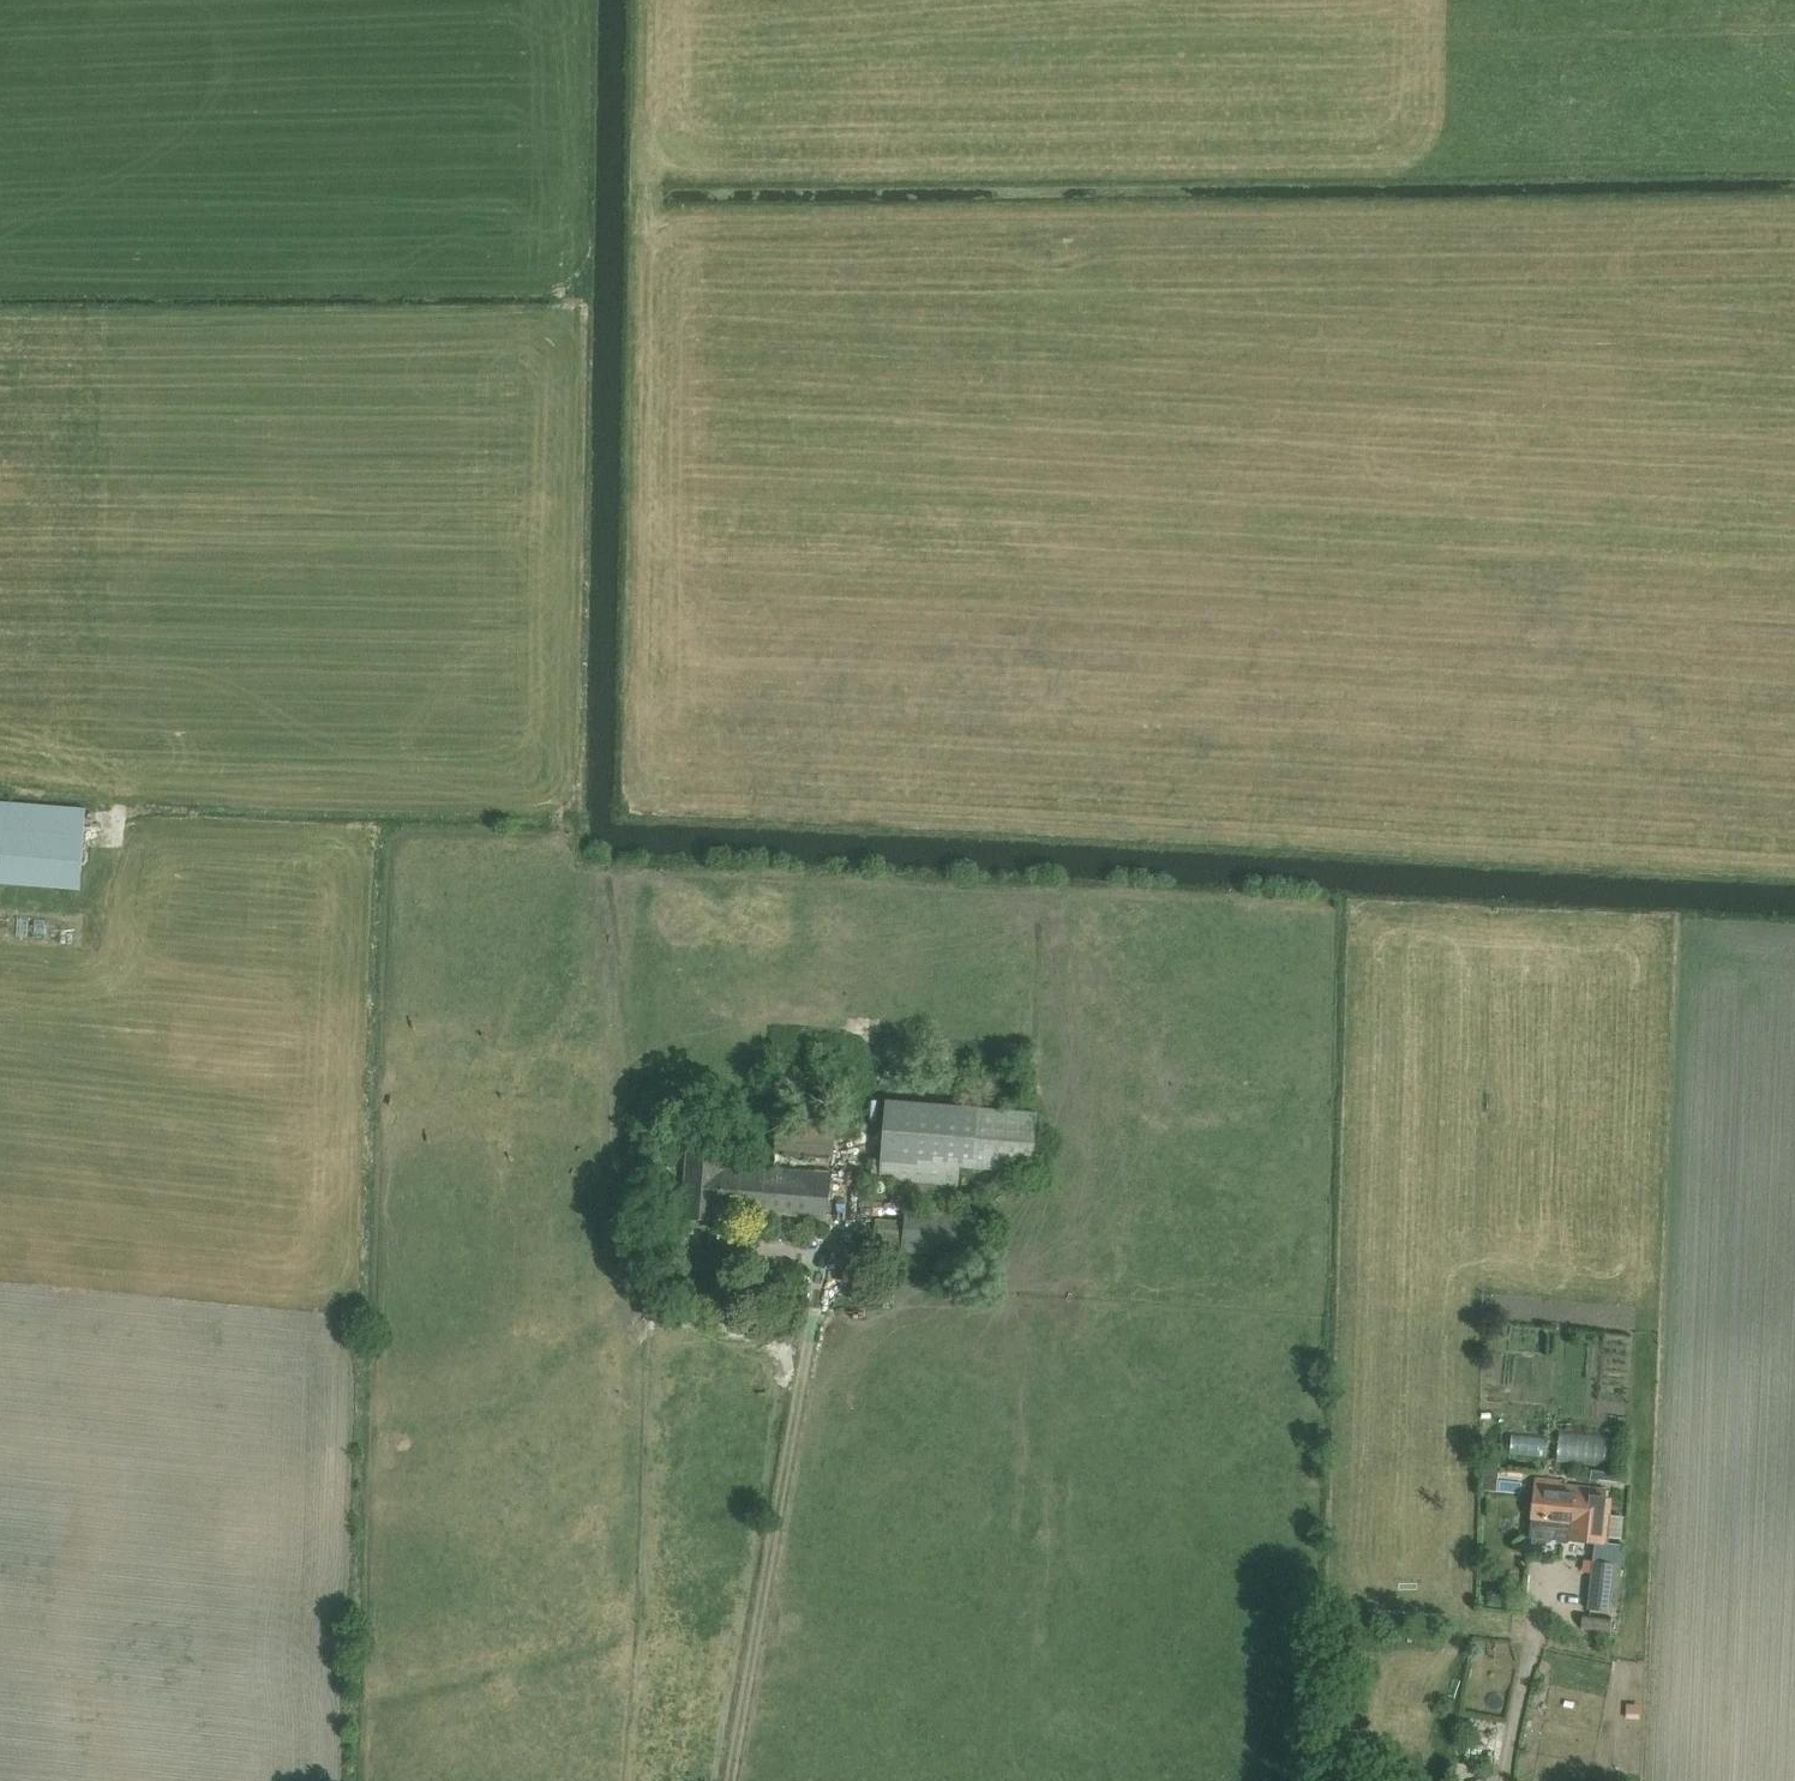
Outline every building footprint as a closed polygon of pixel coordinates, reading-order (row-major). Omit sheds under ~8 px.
[(81,889),(87,808),(0,801),(0,883),(81,889)] [(871,1178),(879,1178),(879,1180),(900,1182),(899,1193),(958,1198),(960,1168),(1033,1174),(1038,1112),(886,1100),(881,1160),(873,1159),(871,1178)] [(834,1154),(837,1121),(779,1115),(775,1149),(834,1154)] [(738,1212),(738,1215),(828,1223),(832,1174),(722,1165),(723,1149),(689,1146),(683,1217),(717,1220),(718,1211),(738,1212)] [(905,1221),(902,1251),(971,1257),(974,1213),(906,1206),(905,1221)] [(902,1251),(905,1221),(877,1218),(873,1248),(902,1251)] [(1606,1490),(1572,1484),(1563,1484),(1563,1479),(1537,1477),(1537,1484),(1531,1535),(1533,1535),(1533,1541),(1535,1544),(1544,1545),(1548,1542),(1548,1537),(1557,1539),(1557,1531),(1569,1532),(1568,1541),(1608,1545),(1609,1536),(1613,1499),(1606,1498),(1606,1490)] [(1617,1613),(1623,1564),(1594,1561),(1588,1612),(1617,1613)] [(1566,1587),(1568,1607),(1581,1606),(1580,1586),(1566,1587)]
